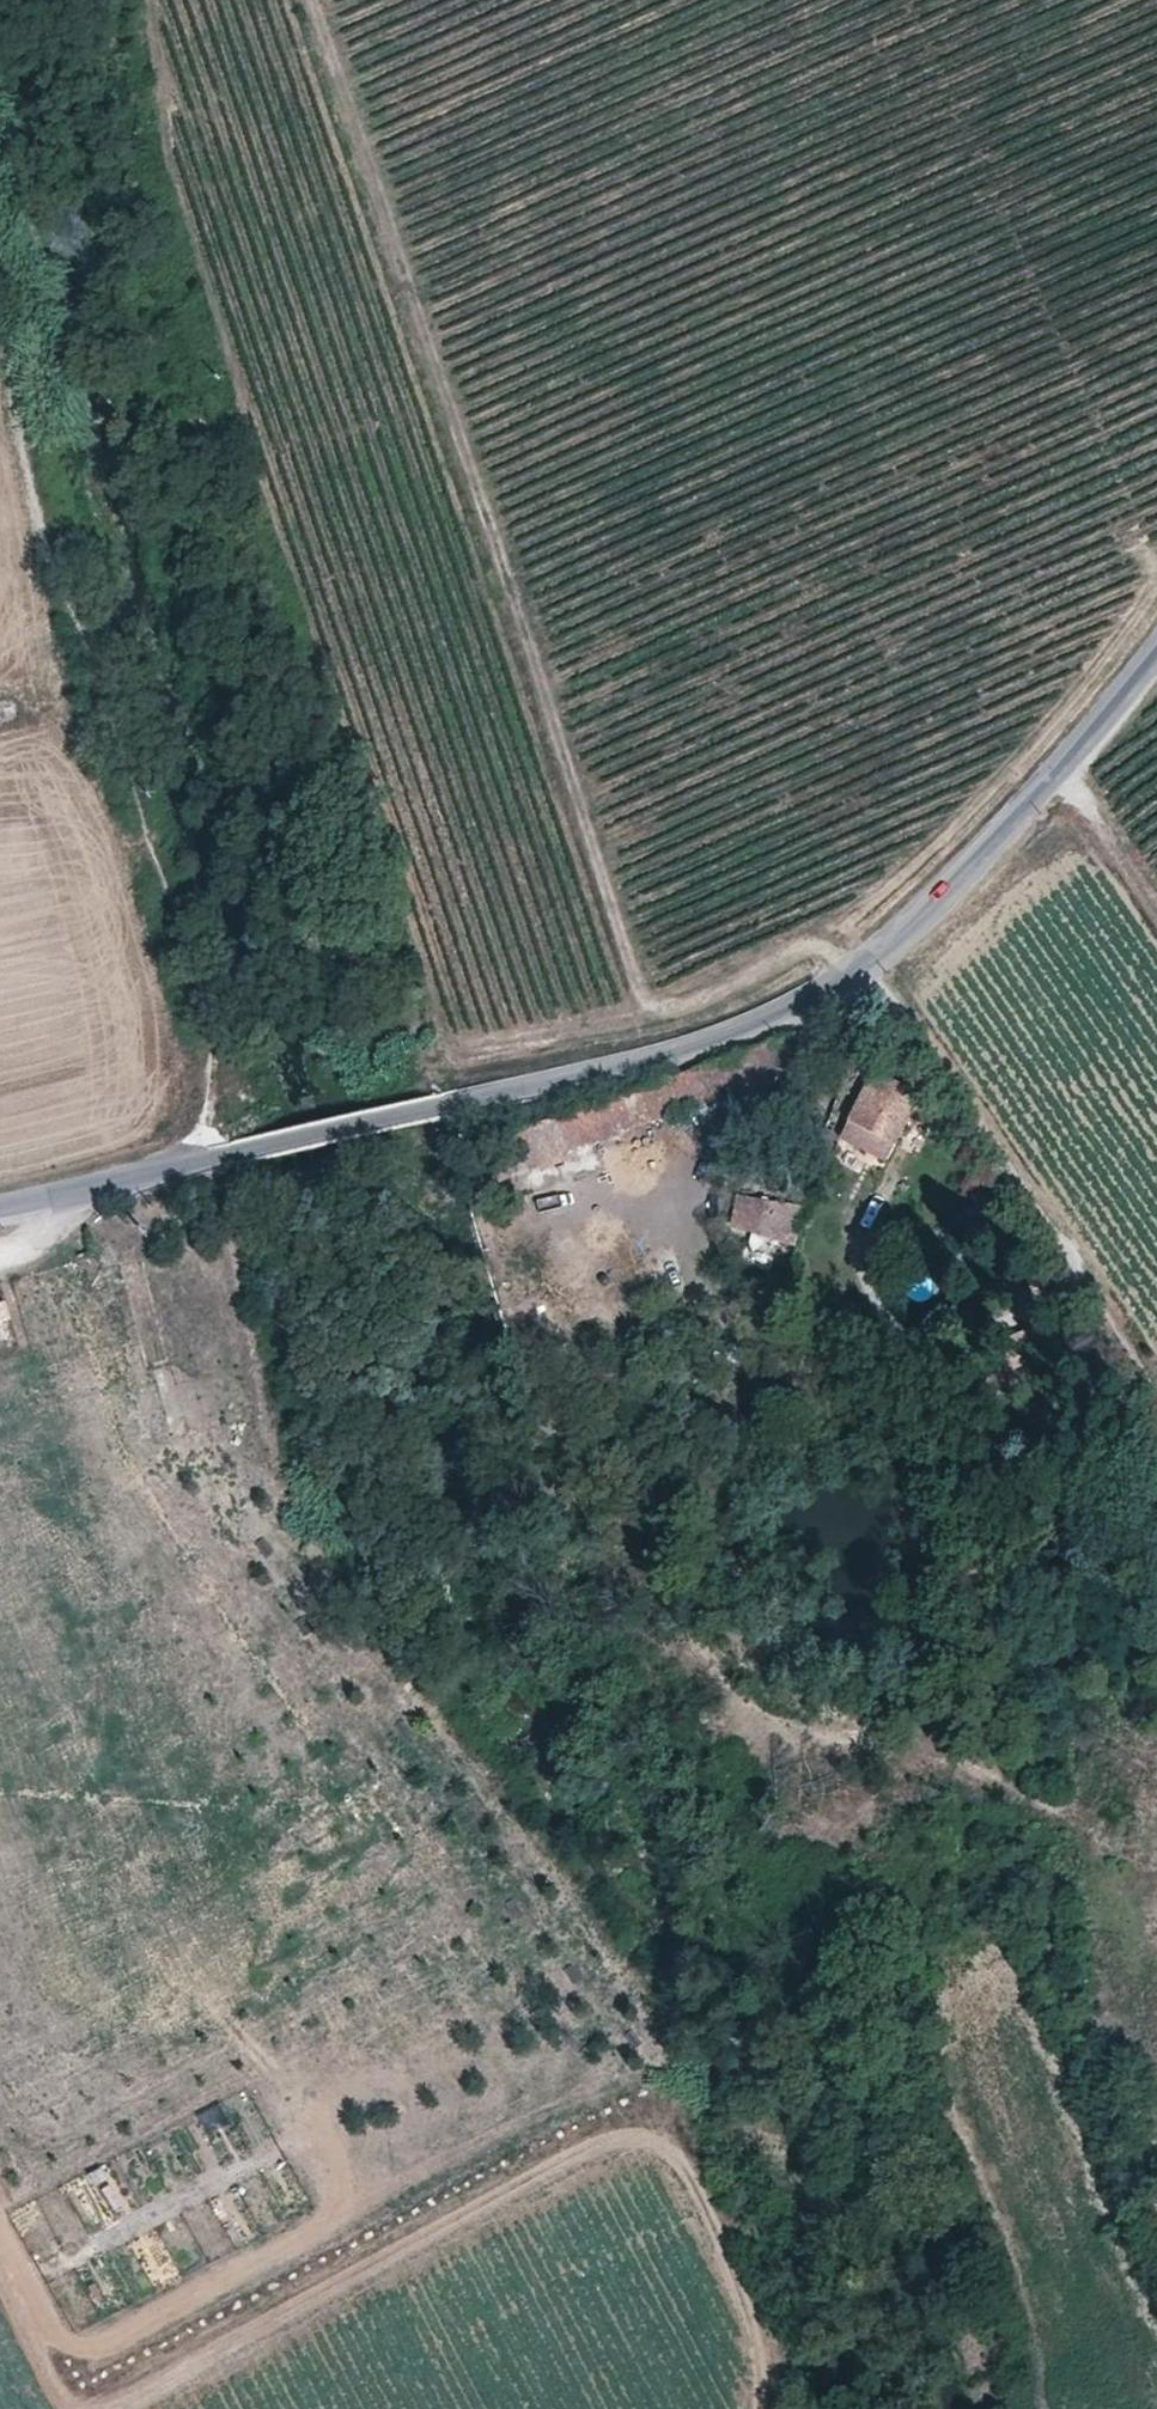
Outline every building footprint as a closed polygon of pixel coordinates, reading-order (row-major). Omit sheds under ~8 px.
[(897,1082),(874,1070),(857,1103),(882,1114),(897,1082)] [(622,1094),(592,1104),(602,1132),(632,1122),(622,1094)] [(549,1115),(531,1121),(541,1146),(557,1141),(549,1115)]
